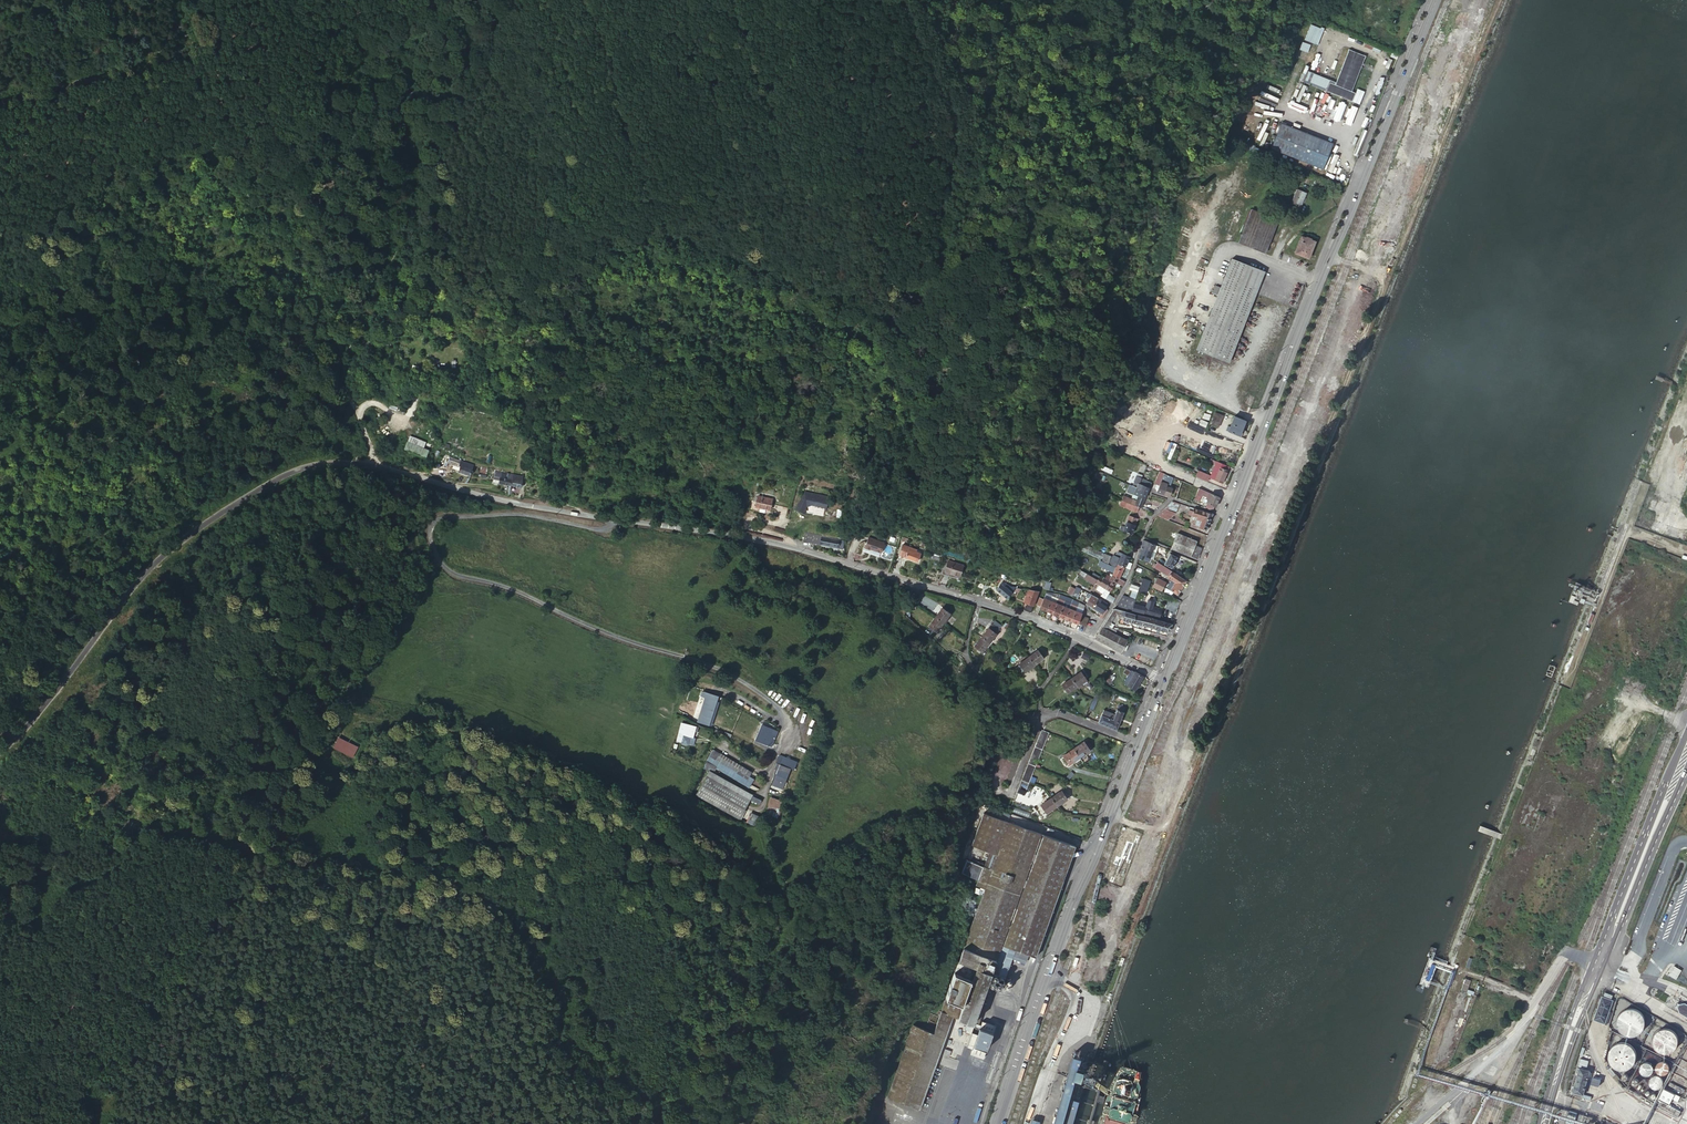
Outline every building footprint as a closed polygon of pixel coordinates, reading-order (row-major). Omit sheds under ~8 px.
[(1301,82),(1351,102),(1355,93),(1351,91),(1365,56),(1348,49),(1335,82),(1306,70),(1301,82)] [(1463,67),(1467,57),(1460,53),(1455,64),(1463,67)] [(1271,106),(1273,101),(1260,95),(1256,104),(1271,110),(1273,106),(1271,106)] [(1325,170),(1335,143),(1281,124),(1272,150),(1325,170)] [(1250,143),(1248,147),(1259,152),(1261,147),(1250,143)] [(1411,179),(1420,182),(1422,177),(1413,174),(1411,179)] [(1318,186),(1323,187),(1326,180),(1321,178),(1318,186)] [(1305,193),(1296,189),(1289,205),(1299,208),(1305,193)] [(1239,243),(1264,252),(1277,220),(1251,210),(1239,243)] [(1296,253),(1308,258),(1315,241),(1302,236),(1296,253)] [(1196,349),(1229,362),(1264,271),(1231,258),(1196,349)] [(1361,306),(1368,309),(1370,302),(1363,299),(1361,306)] [(1340,379),(1344,369),(1336,366),(1332,375),(1340,379)] [(1244,403),(1250,406),(1254,397),(1248,395),(1244,403)] [(1214,412),(1209,424),(1218,427),(1222,415),(1214,412)] [(1245,420),(1234,415),(1229,426),(1227,425),(1226,429),(1228,430),(1227,431),(1240,436),(1242,431),(1240,431),(1245,420)] [(406,431),(418,437),(421,432),(409,426),(406,431)] [(426,457),(428,450),(407,442),(404,448),(426,457)] [(1168,459),(1172,460),(1177,444),(1170,442),(1168,450),(1171,451),(1168,459)] [(458,472),(470,476),(473,464),(450,457),(449,460),(446,459),(445,462),(460,467),(458,472)] [(1229,467),(1217,462),(1210,478),(1222,483),(1229,467)] [(493,481),(511,485),(513,474),(495,470),(493,481)] [(1141,478),(1143,473),(1139,471),(1134,482),(1138,484),(1138,483),(1141,478)] [(1155,492),(1163,494),(1167,484),(1160,481),(1164,473),(1161,472),(1160,471),(1154,483),(1155,484),(1158,486),(1155,492)] [(1167,484),(1163,494),(1169,496),(1172,488),(1169,487),(1173,477),(1164,473),(1160,481),(1167,484)] [(1197,473),(1195,476),(1206,481),(1207,477),(1197,473)] [(513,474),(511,485),(521,487),(523,476),(513,474)] [(1141,478),(1138,483),(1141,484),(1148,487),(1150,481),(1141,478)] [(1181,480),(1175,498),(1183,501),(1189,484),(1181,480)] [(1135,487),(1129,484),(1127,490),(1132,493),(1135,487)] [(1146,490),(1148,487),(1141,484),(1139,489),(1135,487),(1132,493),(1137,495),(1144,497),(1146,490)] [(1203,490),(1199,488),(1197,492),(1194,499),(1199,501),(1202,495),(1206,497),(1206,498),(1208,499),(1207,503),(1204,508),(1212,511),(1214,506),(1215,507),(1219,497),(1210,493),(1203,490)] [(828,496),(806,490),(797,507),(803,511),(807,504),(812,503),(825,507),(828,496)] [(1123,495),(1121,499),(1130,503),(1136,506),(1140,507),(1143,498),(1144,497),(1137,495),(1135,499),(1131,498),(1131,499),(1123,495)] [(771,510),(773,500),(758,497),(756,508),(771,510)] [(1130,503),(1121,499),(1119,504),(1131,509),(1135,510),(1136,506),(1130,503)] [(1172,501),(1156,515),(1167,520),(1175,513),(1177,507),(1179,503),(1172,501)] [(824,509),(811,505),(808,510),(823,514),(824,509)] [(1193,516),(1202,519),(1205,512),(1193,508),(1192,511),(1189,510),(1187,515),(1191,516),(1193,516)] [(1205,512),(1202,519),(1193,516),(1192,520),(1191,523),(1195,524),(1195,525),(1200,526),(1199,529),(1205,531),(1212,514),(1205,512)] [(1124,531),(1130,534),(1136,518),(1128,515),(1125,523),(1121,521),(1118,529),(1124,531)] [(1090,520),(1083,517),(1081,524),(1087,526),(1090,520)] [(1176,532),(1169,548),(1189,557),(1195,544),(1196,540),(1176,532)] [(839,540),(804,534),(802,542),(841,549),(842,542),(839,542),(839,540)] [(1163,542),(1150,536),(1148,539),(1162,545),(1163,542)] [(883,542),(867,538),(864,549),(869,550),(870,549),(880,552),(883,542)] [(1140,548),(1151,552),(1151,551),(1153,544),(1142,540),(1140,548)] [(1104,562),(1106,563),(1110,556),(1079,541),(1075,548),(1097,558),(1097,559),(1104,562)] [(1195,544),(1189,557),(1197,560),(1202,547),(1195,544)] [(909,548),(907,547),(903,545),(897,559),(901,561),(903,557),(905,558),(909,548)] [(916,551),(911,549),(909,548),(905,558),(917,563),(920,555),(916,553),(916,551)] [(1140,548),(1139,554),(1149,558),(1151,552),(1140,548)] [(1123,567),(1128,569),(1130,563),(1126,561),(1128,556),(1118,552),(1114,556),(1112,555),(1108,564),(1115,567),(1116,564),(1123,567)] [(1163,564),(1170,568),(1176,557),(1169,553),(1163,564)] [(1113,572),(1112,574),(1116,577),(1118,578),(1123,567),(1116,564),(1115,567),(1108,564),(1106,563),(1104,562),(1102,567),(1113,572)] [(1179,577),(1175,574),(1162,565),(1157,562),(1155,565),(1153,564),(1152,567),(1168,577),(1167,578),(1175,583),(1173,585),(1171,584),(1168,589),(1170,590),(1170,591),(1177,596),(1186,581),(1179,577)] [(1097,578),(1098,577),(1092,573),(1093,571),(1079,563),(1077,567),(1088,574),(1096,578),(1097,578)] [(945,566),(942,577),(957,580),(959,569),(945,566)] [(1104,578),(1102,577),(1101,579),(1098,577),(1097,578),(1096,578),(1088,574),(1081,569),(1079,572),(1085,576),(1094,581),(1098,584),(1095,589),(1102,593),(1105,588),(1109,581),(1104,578)] [(1100,595),(1105,599),(1110,591),(1115,582),(1122,585),(1124,581),(1118,578),(1116,577),(1112,574),(1110,578),(1106,575),(1104,578),(1109,581),(1105,588),(1100,595)] [(1142,578),(1138,591),(1145,593),(1149,581),(1142,578)] [(1152,587),(1161,592),(1166,583),(1156,578),(1152,587)] [(1137,592),(1138,587),(1130,584),(1128,589),(1131,590),(1129,596),(1135,598),(1137,592)] [(998,587),(995,591),(1006,599),(1014,588),(1005,587),(1003,589),(1003,590),(998,587)] [(1033,607),(1038,591),(1028,590),(1023,602),(1025,603),(1022,609),(1030,613),(1033,607)] [(1091,594),(1085,604),(1091,607),(1097,598),(1091,594)] [(1108,594),(1105,599),(1112,603),(1114,599),(1108,594)] [(1135,599),(1122,594),(1117,603),(1117,606),(1121,607),(1131,610),(1133,604),(1135,599)] [(1039,608),(1040,609),(1045,611),(1050,600),(1044,598),(1043,598),(1043,599),(1040,606),(1039,608)] [(1097,598),(1091,607),(1100,612),(1098,616),(1101,618),(1106,611),(1105,606),(1105,605),(1106,603),(1098,599),(1097,598)] [(1056,603),(1050,600),(1045,611),(1052,614),(1056,603)] [(1143,613),(1159,618),(1162,609),(1152,607),(1154,603),(1147,601),(1145,607),(1143,613)] [(1052,614),(1058,616),(1063,606),(1056,603),(1052,614)] [(1133,604),(1131,610),(1143,613),(1145,607),(1133,604)] [(1058,616),(1064,619),(1069,608),(1063,606),(1058,616)] [(941,607),(934,617),(942,623),(949,613),(941,607)] [(1069,608),(1064,619),(1071,621),(1075,610),(1069,608)] [(1081,613),(1075,610),(1071,621),(1077,624),(1077,623),(1080,616),(1081,613)] [(1125,611),(1124,611),(1123,615),(1124,616),(1123,620),(1132,622),(1134,614),(1125,611)] [(1132,622),(1140,624),(1142,616),(1134,614),(1132,622)] [(1142,616),(1140,624),(1145,625),(1145,626),(1148,617),(1142,616)] [(942,623),(934,617),(927,627),(935,632),(942,623)] [(1154,618),(1148,617),(1145,626),(1151,627),(1154,618)] [(1165,622),(1159,620),(1157,629),(1162,631),(1165,622)] [(1168,632),(1171,624),(1165,622),(1162,631),(1168,632)] [(1095,638),(1114,648),(1120,636),(1107,629),(1108,627),(1103,624),(1095,638)] [(981,637),(988,643),(995,634),(988,628),(981,637)] [(1120,636),(1114,648),(1122,652),(1128,640),(1120,636)] [(981,652),(988,643),(981,637),(974,646),(981,652)] [(1028,658),(1034,665),(1043,658),(1037,650),(1028,658)] [(1220,669),(1226,655),(1219,652),(1213,666),(1220,669)] [(1024,672),(1034,665),(1028,658),(1019,665),(1024,672)] [(1130,671),(1125,668),(1122,674),(1127,677),(1130,671)] [(1132,671),(1125,684),(1126,685),(1135,689),(1136,690),(1143,676),(1135,672),(1132,671)] [(1070,678),(1076,686),(1077,689),(1081,686),(1079,684),(1085,680),(1079,672),(1070,678)] [(1067,693),(1076,686),(1070,678),(1061,684),(1067,693)] [(1135,689),(1126,685),(1124,689),(1132,694),(1135,689)] [(1098,696),(1094,695),(1088,708),(1092,710),(1098,696)] [(705,727),(714,702),(704,699),(696,724),(705,727)] [(716,703),(714,702),(705,727),(708,728),(716,703)] [(1108,727),(1115,729),(1123,708),(1117,705),(1113,714),(1111,720),(1108,727)] [(1102,710),(1097,723),(1108,727),(1111,720),(1104,717),(1106,712),(1102,710)] [(757,741),(764,725),(761,724),(754,739),(757,741)] [(773,729),(764,725),(757,741),(766,745),(768,741),(771,732),(773,729)] [(690,737),(692,728),(685,727),(683,736),(690,737)] [(776,734),(771,732),(768,741),(773,743),(776,734)] [(349,753),(352,746),(337,740),(334,747),(349,753)] [(1073,748),(1079,758),(1089,750),(1083,741),(1073,748)] [(1174,749),(1185,752),(1187,743),(1176,741),(1174,749)] [(1069,764),(1079,758),(1073,748),(1062,755),(1069,764)] [(715,751),(712,757),(747,778),(751,772),(715,751)] [(780,764),(776,775),(783,777),(787,766),(780,764)] [(783,777),(776,775),(772,786),(778,788),(783,777)] [(1050,797),(1056,806),(1066,799),(1060,791),(1050,797)] [(1045,813),(1056,806),(1050,797),(1039,805),(1045,813)] [(776,808),(781,809),(784,802),(771,798),(765,818),(775,821),(777,817),(773,816),(776,808)] [(755,827),(760,817),(751,813),(746,823),(755,827)] [(971,845),(988,851),(996,854),(1008,822),(982,813),(971,845)] [(996,854),(988,851),(983,866),(977,879),(974,888),(983,891),(982,895),(935,1027),(909,1100),(921,1104),(953,1015),(974,1023),(987,986),(1002,946),(1015,950),(1034,957),(1074,846),(1008,822),(996,854)] [(977,879),(983,866),(966,860),(961,874),(977,879)] [(1001,991),(1015,950),(1002,946),(987,986),(1001,991)] [(1674,966),(1670,975),(1677,978),(1680,969),(1674,966)] [(1470,981),(1465,979),(1461,991),(1466,992),(1470,981)] [(1470,981),(1466,992),(1473,995),(1478,982),(1471,979),(1470,981)] [(1602,994),(1593,1020),(1605,1024),(1609,1011),(1614,998),(1602,994)] [(1686,1016),(1686,1005),(1684,1004),(1683,1003),(1681,1004),(1680,1004),(1679,1005),(1679,1007),(1679,1009),(1679,1011),(1682,1013),(1686,1016)] [(1631,1008),(1629,1008),(1627,1009),(1626,1009),(1625,1010),(1623,1011),(1622,1012),(1620,1014),(1619,1015),(1618,1017),(1618,1019),(1618,1021),(1618,1023),(1618,1025),(1618,1027),(1619,1029),(1620,1030),(1621,1032),(1623,1033),(1624,1034),(1626,1035),(1628,1036),(1630,1036),(1632,1036),(1634,1036),(1636,1035),(1637,1035),(1639,1034),(1641,1032),(1642,1031),(1643,1030),(1644,1028),(1645,1026),(1645,1025),(1645,1023),(1645,1021),(1645,1019),(1645,1017),(1644,1015),(1642,1014),(1641,1012),(1639,1010),(1637,1009),(1635,1009),(1633,1008),(1631,1008)] [(909,1100),(935,1027),(915,1020),(889,1093),(909,1100)] [(994,1031),(975,1024),(968,1045),(974,1047),(975,1045),(988,1049),(994,1031)] [(1665,1028),(1663,1028),(1660,1029),(1658,1031),(1657,1032),(1656,1033),(1654,1036),(1653,1040),(1653,1041),(1654,1045),(1655,1046),(1655,1048),(1658,1050),(1659,1051),(1662,1053),(1666,1053),(1668,1053),(1671,1052),(1674,1050),(1676,1047),(1677,1046),(1678,1043),(1678,1042),(1678,1040),(1677,1036),(1675,1033),(1674,1031),(1672,1030),(1670,1029),(1667,1028),(1665,1028)] [(1615,1044),(1613,1045),(1611,1046),(1608,1049),(1606,1051),(1605,1055),(1605,1057),(1605,1061),(1605,1063),(1606,1065),(1607,1067),(1608,1069),(1610,1070),(1613,1073),(1615,1073),(1620,1074),(1622,1074),(1624,1074),(1626,1073),(1628,1072),(1630,1071),(1631,1069),(1633,1068),(1634,1066),(1635,1064),(1636,1060),(1636,1056),(1635,1054),(1635,1052),(1634,1050),(1632,1049),(1631,1047),(1629,1046),(1627,1044),(1623,1043),(1620,1043),(1618,1043),(1615,1044)] [(1659,1062),(1658,1063),(1656,1065),(1655,1067),(1656,1070),(1656,1072),(1657,1072),(1659,1074),(1662,1075),(1664,1075),(1666,1074),(1667,1073),(1669,1071),(1669,1068),(1669,1066),(1668,1064),(1665,1062),(1663,1061),(1661,1061),(1659,1062)] [(1646,1062),(1645,1062),(1644,1062),(1644,1063),(1642,1064),(1641,1065),(1640,1068),(1640,1070),(1640,1071),(1641,1073),(1643,1075),(1645,1076),(1648,1076),(1651,1074),(1653,1072),(1653,1069),(1653,1068),(1653,1067),(1652,1065),(1651,1063),(1648,1062),(1646,1062)] [(1571,1091),(1584,1095),(1590,1071),(1578,1067),(1576,1074),(1578,1075),(1575,1085),(1573,1084),(1571,1091)] [(1654,1075),(1653,1076),(1652,1076),(1651,1078),(1650,1080),(1650,1083),(1650,1086),(1652,1088),(1655,1089),(1657,1089),(1660,1088),(1661,1087),(1662,1086),(1663,1084),(1663,1081),(1662,1079),(1661,1076),(1659,1075),(1657,1075),(1656,1075),(1654,1075)] [(1603,1078),(1593,1076),(1591,1084),(1600,1086),(1603,1078)] [(1641,1076),(1638,1076),(1635,1077),(1634,1077),(1633,1079),(1632,1081),(1631,1082),(1631,1085),(1632,1087),(1633,1089),(1636,1091),(1638,1092),(1639,1092),(1640,1092),(1643,1091),(1644,1091),(1645,1090),(1647,1088),(1647,1087),(1648,1084),(1648,1083),(1648,1082),(1647,1080),(1645,1077),(1643,1076),(1641,1076)] [(1059,1092),(1066,1094),(1069,1084),(1062,1082),(1059,1092)] [(1664,1088),(1659,1099),(1661,1101),(1670,1105),(1675,1094),(1664,1088)] [(1658,1107),(1679,1117),(1682,1111),(1670,1105),(1661,1101),(1658,1107)]
